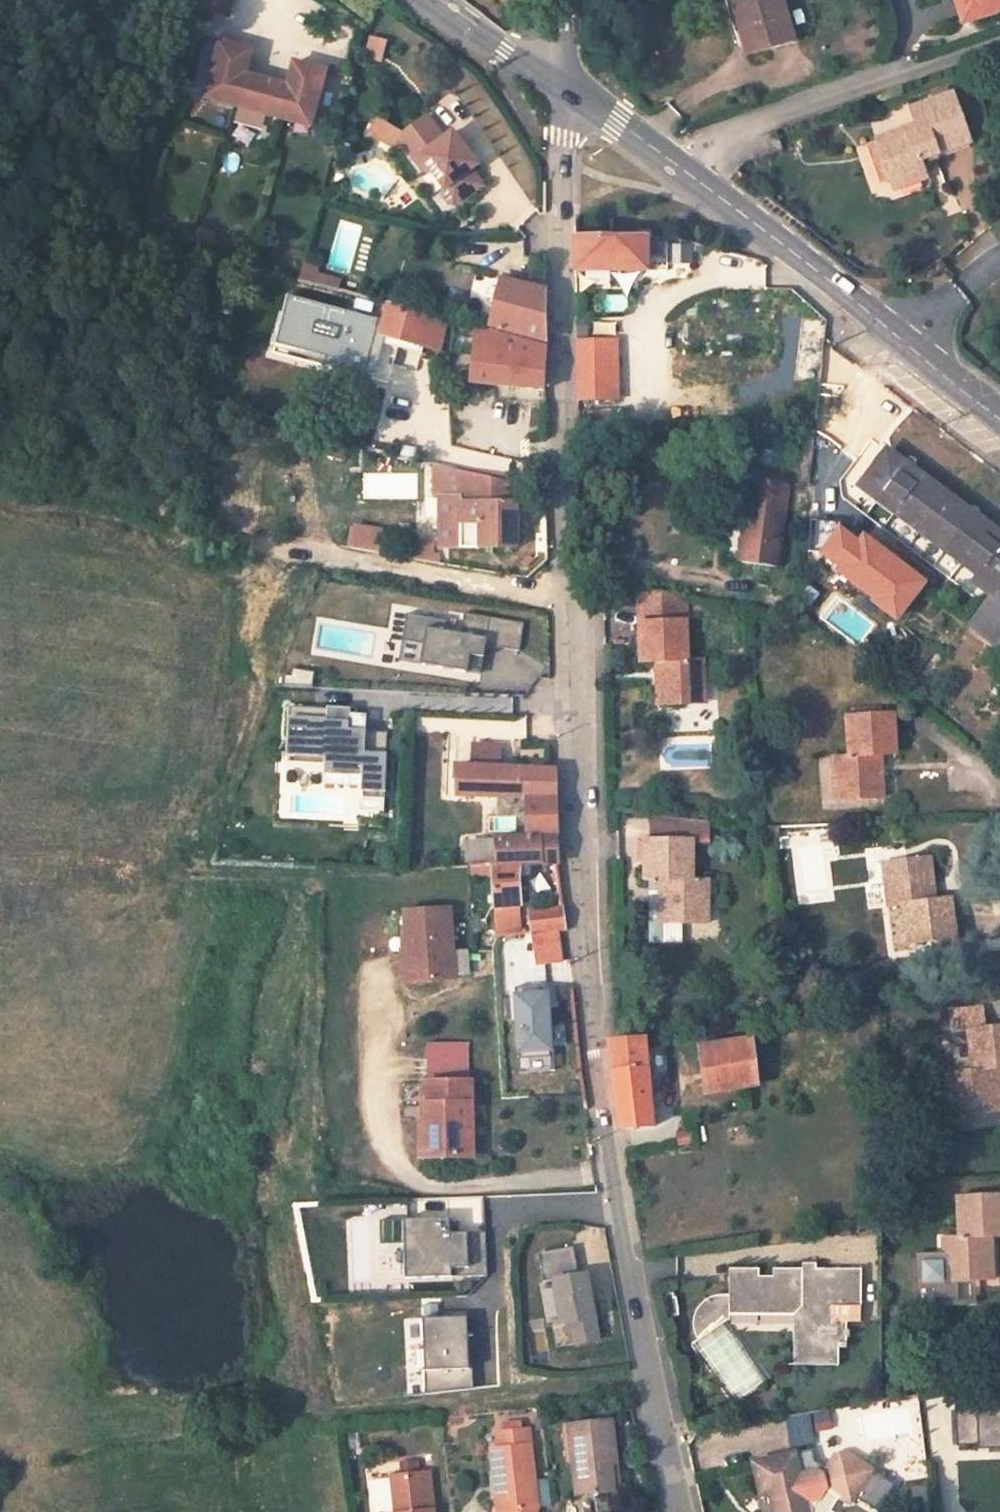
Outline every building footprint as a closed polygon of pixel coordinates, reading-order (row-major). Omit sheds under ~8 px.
[(194,5),(224,14),(228,0),(195,0),(194,5)] [(746,29),(741,30),(748,53),(792,40),(780,0),(737,0),(746,29)] [(965,19),(999,10),(999,0),(959,0),(965,19)] [(248,50),(216,41),(204,86),(234,94),(231,105),(276,117),(279,106),(310,114),(322,70),(290,61),(284,85),(241,74),(248,50)] [(234,94),(204,86),(201,97),(231,105),(234,94)] [(877,140),(891,181),(896,179),(918,171),(923,169),(920,161),(969,142),(952,94),(910,109),(915,126),(877,140)] [(310,114),(279,106),(276,117),(307,125),(310,114)] [(475,163),(452,131),(443,137),(426,114),(402,131),(401,139),(422,168),(430,169),(442,186),(441,192),(448,201),(455,202),(472,190),(473,187),(480,182),(469,167),(475,163)] [(727,164),(721,173),(732,182),(738,171),(727,164)] [(899,187),(921,179),(918,171),(896,179),(899,187)] [(577,271),(648,271),(648,239),(577,239),(577,271)] [(297,277),(312,281),(314,271),(316,265),(301,261),(297,277)] [(312,281),(334,288),(337,278),(314,271),(312,281)] [(545,343),(545,292),(498,280),(488,327),(545,343)] [(400,342),(438,351),(447,319),(386,302),(385,308),(366,306),(363,330),(383,333),(382,344),(398,348),(400,342)] [(475,327),(471,383),(545,391),(545,347),(475,327)] [(812,331),(807,383),(821,384),(826,332),(812,331)] [(617,399),(616,341),(577,342),(577,400),(617,399)] [(373,427),(360,425),(357,447),(371,450),(373,427)] [(971,513),(969,517),(886,454),(862,486),(998,588),(999,590),(999,535),(971,513)] [(515,546),(515,480),(463,469),(461,504),(461,545),(515,546)] [(778,567),(789,487),(750,482),(739,562),(778,567)] [(831,549),(833,523),(822,521),(820,548),(831,549)] [(357,524),(353,548),(381,554),(385,530),(357,524)] [(999,644),(999,643),(999,625),(986,615),(999,598),(999,590),(998,588),(971,623),(999,644)] [(702,662),(687,662),(684,599),(636,590),(640,664),(656,663),(658,705),(696,704),(696,687),(703,686),(702,662)] [(986,615),(999,625),(999,598),(986,615)] [(522,648),(524,621),(408,614),(405,666),(474,670),(475,655),(493,656),(493,646),(522,648)] [(696,704),(704,704),(703,686),(696,687),(696,704)] [(341,783),(393,788),(402,698),(403,694),(351,688),(341,783)] [(884,796),(881,754),(897,753),(895,714),(849,715),(851,755),(836,756),(836,780),(844,780),(845,799),(884,796)] [(523,734),(449,732),(449,744),(449,765),(523,767),(523,734)] [(449,744),(426,744),(426,762),(449,765),(449,744)] [(426,762),(423,762),(423,793),(525,799),(527,834),(557,831),(554,768),(523,767),(449,765),(426,762)] [(836,780),(837,799),(845,799),(844,780),(836,780)] [(708,824),(651,819),(651,840),(646,840),(646,879),(651,879),(650,940),(683,940),(683,922),(701,921),(701,905),(707,905),(707,880),(693,880),(692,841),(708,840),(708,824)] [(499,837),(499,823),(451,823),(452,868),(475,866),(493,865),(492,837),(499,837)] [(520,908),(520,865),(559,864),(557,831),(527,834),(499,837),(492,837),(493,865),(475,866),(475,877),(494,876),(496,909),(520,908)] [(954,937),(949,898),(934,900),(930,859),(893,862),(895,879),(888,879),(891,904),(906,902),(910,942),(954,937)] [(893,862),(885,862),(888,879),(895,879),(893,862)] [(454,908),(408,910),(409,950),(417,949),(419,981),(457,979),(454,908)] [(496,909),(496,935),(521,934),(520,908),(496,909)] [(564,908),(532,910),(533,934),(558,932),(566,931),(564,908)] [(530,934),(534,964),(560,961),(558,932),(533,934),(530,934)] [(409,950),(404,950),(405,981),(419,981),(417,949),(409,950)] [(558,990),(520,992),(523,1059),(561,1057),(558,990)] [(986,1029),(983,1006),(955,1010),(958,1027),(968,1026),(974,1071),(958,1073),(962,1096),(968,1095),(971,1114),(999,1110),(999,1027),(986,1029)] [(623,1129),(653,1125),(646,1039),(608,1041),(623,1129)] [(705,1093),(756,1085),(751,1040),(698,1048),(705,1093)] [(469,1074),(468,1042),(427,1044),(429,1076),(469,1074)] [(473,1158),(471,1082),(425,1082),(425,1159),(473,1158)] [(962,1096),(964,1115),(971,1114),(968,1095),(962,1096)] [(693,1144),(690,1130),(677,1134),(679,1146),(693,1144)] [(959,1199),(960,1237),(945,1238),(946,1256),(921,1257),(921,1287),(938,1286),(939,1303),(955,1302),(955,1280),(971,1279),(995,1278),(992,1235),(999,1234),(999,1196),(959,1199)] [(450,1219),(380,1222),(381,1246),(405,1246),(406,1280),(488,1277),(486,1234),(451,1235),(450,1219)] [(574,1247),(537,1255),(543,1284),(553,1282),(562,1324),(571,1323),(576,1347),(602,1342),(588,1274),(580,1276),(574,1247)] [(860,1322),(859,1268),(813,1269),(813,1263),(801,1263),(801,1269),(772,1269),(772,1277),(759,1277),(758,1268),(728,1268),(729,1295),(716,1295),(709,1297),(703,1300),(697,1307),(693,1313),(692,1319),(691,1324),(692,1330),(698,1341),(729,1321),(729,1315),(793,1315),(793,1365),(838,1365),(838,1348),(846,1348),(846,1323),(860,1322)] [(971,1279),(955,1280),(955,1302),(972,1302),(971,1279)] [(938,1286),(921,1287),(922,1304),(939,1303),(938,1286)] [(468,1314),(422,1317),(427,1394),(472,1389),(468,1314)] [(985,1407),(984,1384),(954,1389),(957,1445),(978,1444),(978,1449),(999,1448),(999,1407),(985,1407)] [(825,1409),(814,1411),(816,1430),(828,1428),(825,1409)] [(807,1412),(790,1415),(794,1444),(811,1442),(807,1412)] [(568,1426),(577,1497),(613,1492),(610,1467),(617,1465),(611,1421),(568,1426)] [(537,1509),(528,1428),(498,1433),(499,1447),(493,1448),(500,1511),(514,1511),(537,1509)] [(894,1484),(844,1454),(836,1454),(829,1466),(816,1458),(814,1447),(755,1461),(763,1493),(770,1492),(775,1511),(808,1511),(810,1511),(824,1488),(844,1501),(855,1498),(877,1511),(894,1484)] [(422,1475),(421,1463),(404,1465),(405,1477),(422,1475)] [(613,1492),(621,1492),(617,1465),(610,1467),(613,1492)] [(427,1475),(422,1475),(405,1477),(387,1479),(391,1511),(431,1511),(427,1475)]
